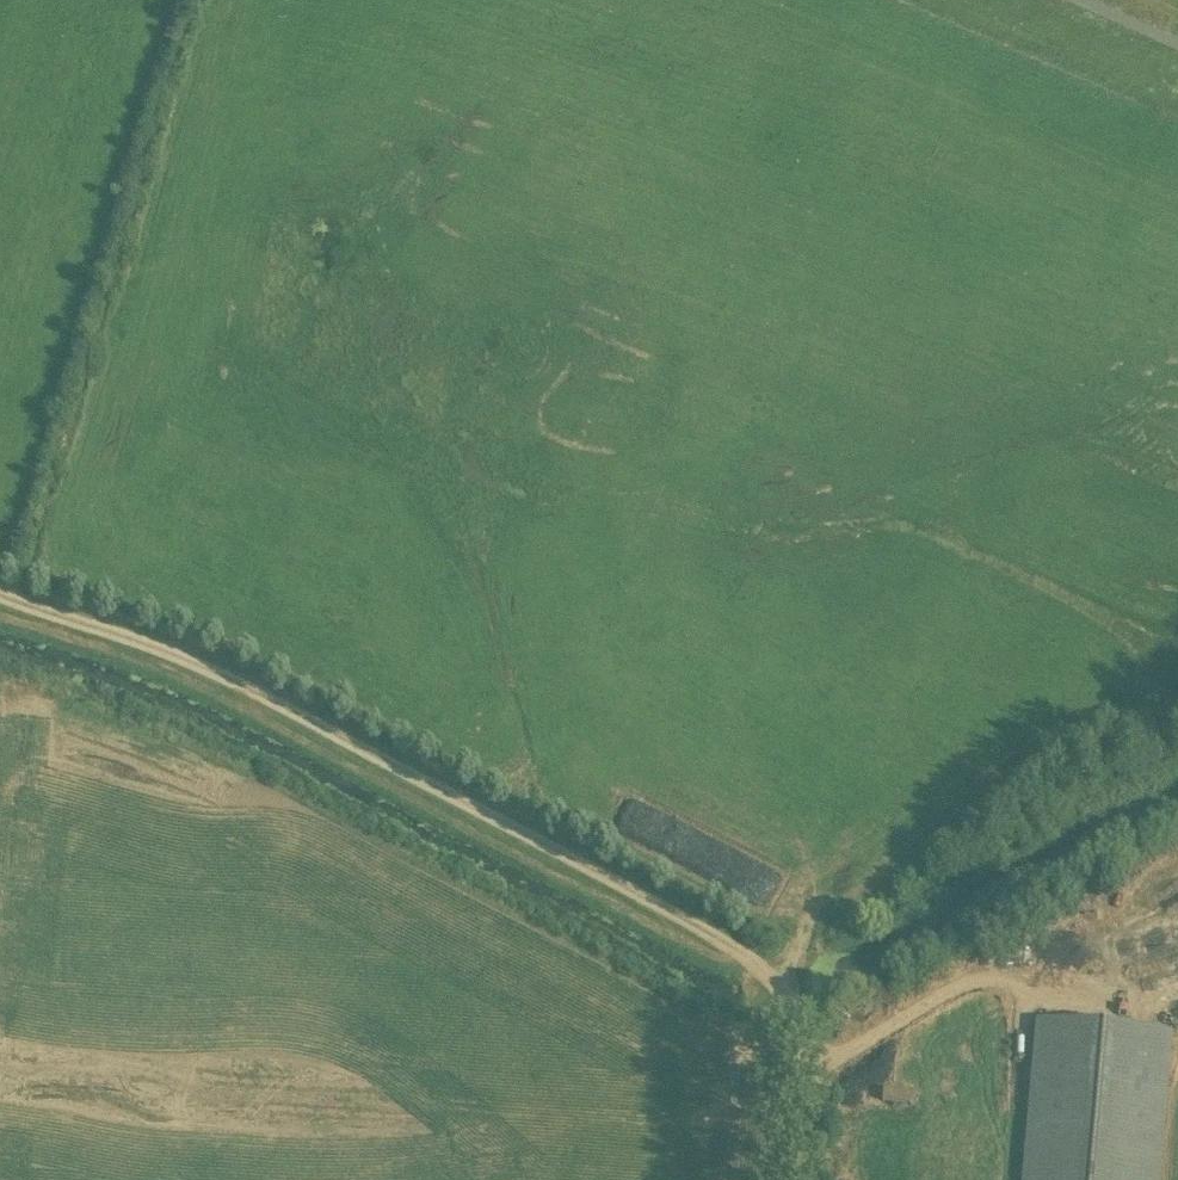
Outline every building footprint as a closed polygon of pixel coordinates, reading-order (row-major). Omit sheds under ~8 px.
[(1172,1031),(1036,1019),(1022,1179),(1159,1179),(1172,1031)] [(888,1086),(888,1099),(922,1099),(922,1087),(888,1086)]
